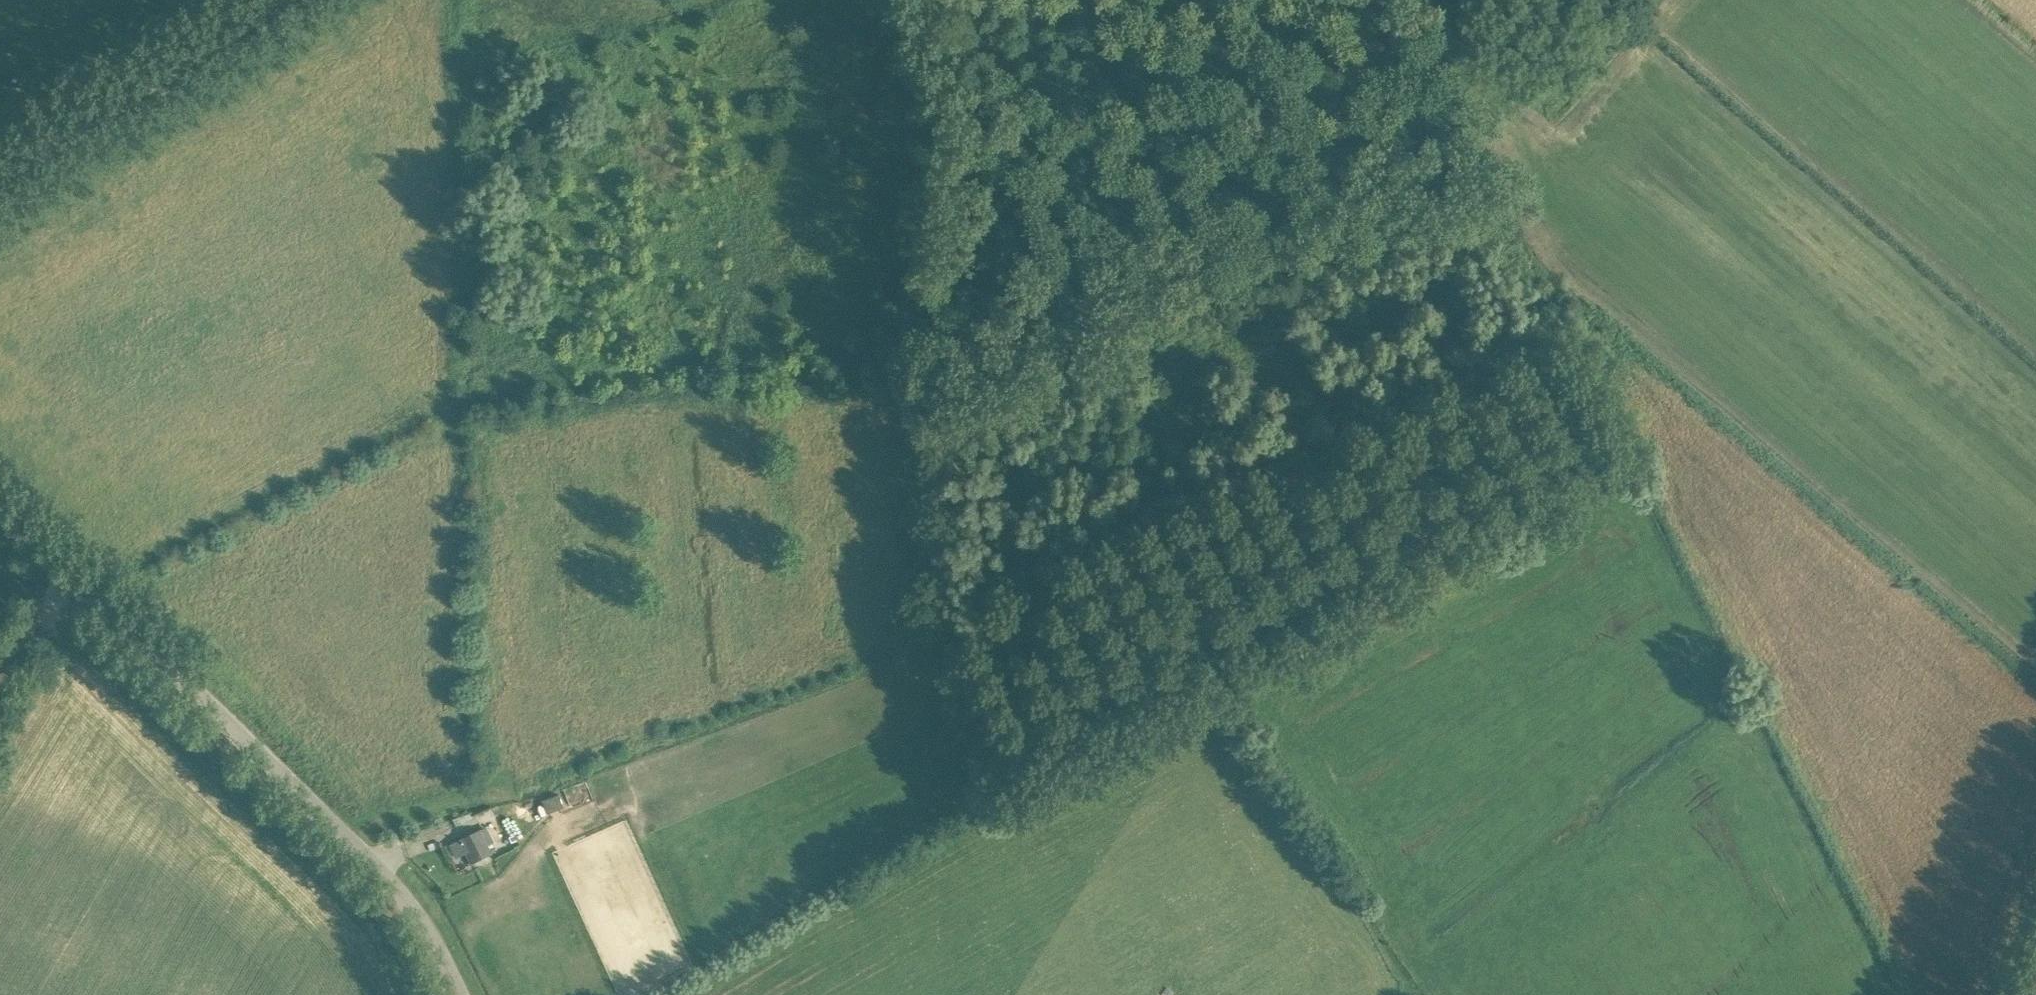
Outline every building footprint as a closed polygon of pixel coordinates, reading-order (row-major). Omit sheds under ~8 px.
[(460,852),(464,861),(475,857),(471,848),(460,852)]
